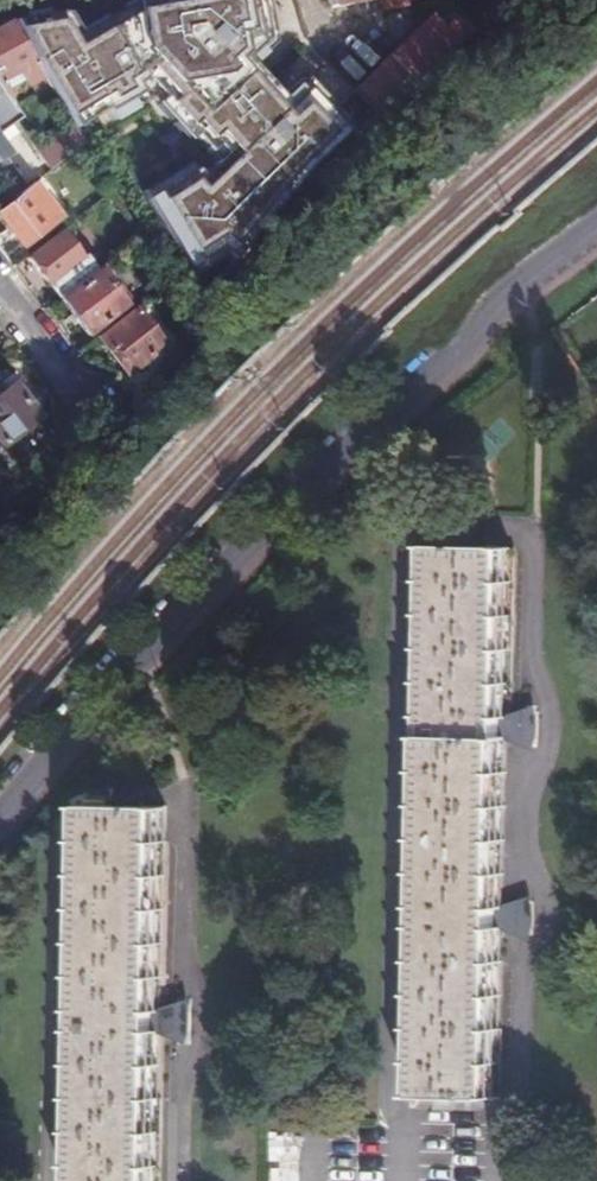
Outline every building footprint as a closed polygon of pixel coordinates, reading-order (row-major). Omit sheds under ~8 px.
[(19,33),(54,97),(61,108),(88,95),(84,89),(95,83),(90,73),(96,69),(115,103),(148,84),(132,58),(191,44),(196,58),(292,37),(287,1),(287,0),(146,0),(134,2),(76,36),(62,13),(51,16),(25,30),(19,33)] [(323,8),(357,0),(358,8),(372,6),(371,0),(321,0),(323,8)] [(379,110),(460,28),(448,15),(439,23),(427,11),(352,86),(379,110)] [(25,30),(19,17),(11,18),(19,33),(25,30)] [(54,97),(19,33),(11,18),(0,21),(0,96),(11,94),(3,78),(20,72),(28,87),(34,86),(38,93),(44,91),(48,100),(54,97)] [(247,63),(213,76),(237,120),(271,103),(289,95),(309,131),(295,146),(303,163),(311,177),(379,110),(352,86),(319,57),(318,56),(255,79),(247,63)] [(11,121),(0,103),(0,128),(11,121)] [(291,141),(271,103),(237,120),(202,137),(219,175),(291,141)] [(99,111),(72,127),(83,144),(109,187),(134,169),(180,148),(163,123),(122,148),(99,111)] [(83,144),(72,127),(34,154),(44,174),(83,144)] [(311,177),(303,163),(291,176),(303,187),(311,177)] [(294,198),(303,187),(291,176),(282,187),(294,198)] [(0,210),(0,221),(20,248),(44,229),(18,195),(0,210)] [(62,240),(30,264),(46,284),(78,261),(62,240)] [(78,261),(51,281),(62,295),(93,271),(83,257),(78,261)] [(101,265),(95,270),(97,274),(61,301),(86,334),(126,304),(114,289),(118,286),(101,265)] [(227,280),(223,279),(219,280),(217,282),(216,284),(215,287),(216,290),(217,292),(220,294),(224,294),(227,293),(229,290),(230,287),(229,283),(227,280)] [(159,337),(152,330),(136,310),(100,339),(127,375),(165,344),(159,337)] [(177,331),(185,339),(194,326),(188,317),(177,331)] [(156,327),(152,330),(159,337),(163,333),(156,327)] [(28,427),(35,422),(9,388),(1,393),(0,394),(0,446),(2,444),(28,427)] [(34,434),(28,427),(2,444),(9,452),(34,434)] [(427,545),(417,1096),(495,1098),(498,930),(518,937),(518,929),(531,929),(531,908),(518,910),(518,903),(498,909),(502,740),(520,746),(519,738),(534,737),(534,718),(519,718),(519,711),(503,716),(507,548),(486,547),(486,537),(450,535),(450,545),(427,545)] [(103,795),(103,804),(84,803),(78,1180),(154,1180),(157,1029),(176,1037),(175,1029),(190,1029),(191,1009),(177,1009),(177,1002),(157,1008),(160,805),(140,805),(139,796),(103,795)]
